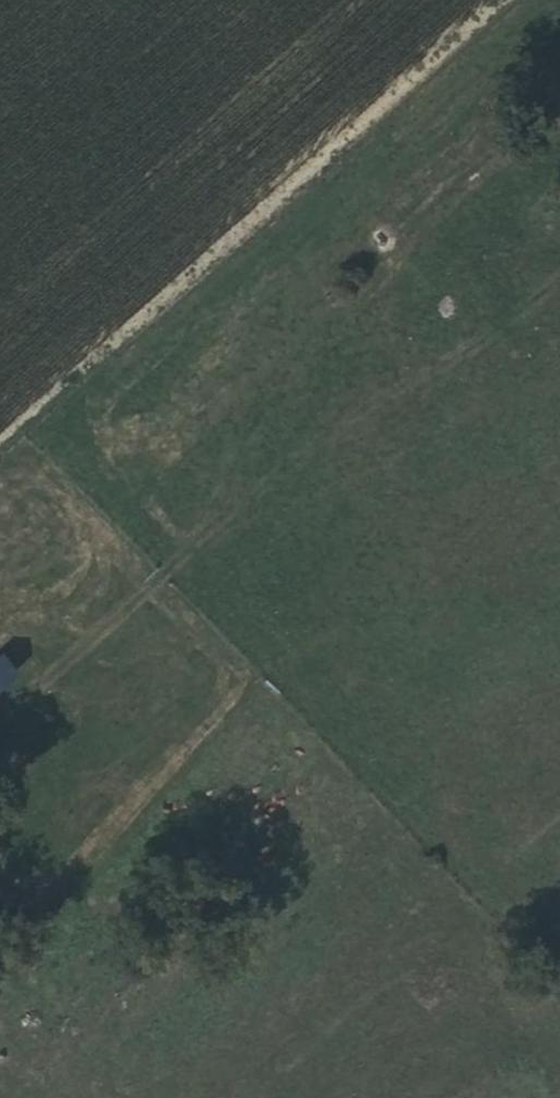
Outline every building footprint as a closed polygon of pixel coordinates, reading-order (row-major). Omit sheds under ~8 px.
[(17,664),(0,646),(0,681),(17,664)]
